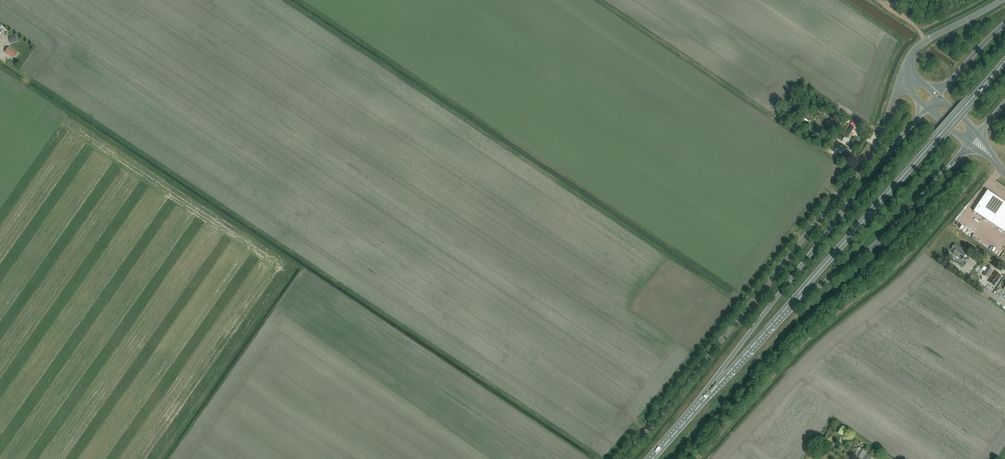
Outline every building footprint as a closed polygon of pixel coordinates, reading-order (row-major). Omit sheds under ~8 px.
[(13,57),(14,58),(18,53),(9,47),(5,53),(12,58),(13,57)] [(849,135),(854,128),(849,125),(844,132),(849,135)] [(838,142),(834,149),(833,151),(842,157),(844,153),(846,154),(848,151),(847,150),(847,148),(838,142)] [(988,191),(974,212),(1004,233),(1004,202),(988,191)] [(955,244),(951,249),(954,251),(953,254),(962,260),(968,252),(967,252),(962,248),(955,244)] [(982,275),(988,278),(994,269),(988,266),(986,269),(984,267),(982,269),(985,271),(982,275)] [(997,283),(999,280),(1002,276),(996,272),(989,282),(994,286),(996,283),(997,283)] [(860,458),(864,450),(861,448),(856,456),(860,458)]
